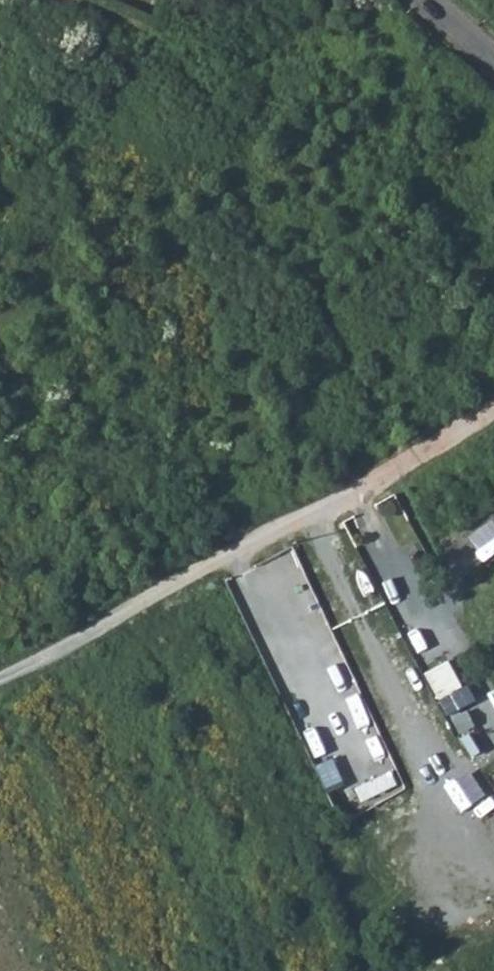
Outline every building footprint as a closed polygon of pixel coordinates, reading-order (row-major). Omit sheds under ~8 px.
[(426,670),(438,697),(463,685),(450,658),(426,670)] [(334,755),(315,763),(341,821),(360,813),(334,755)]
